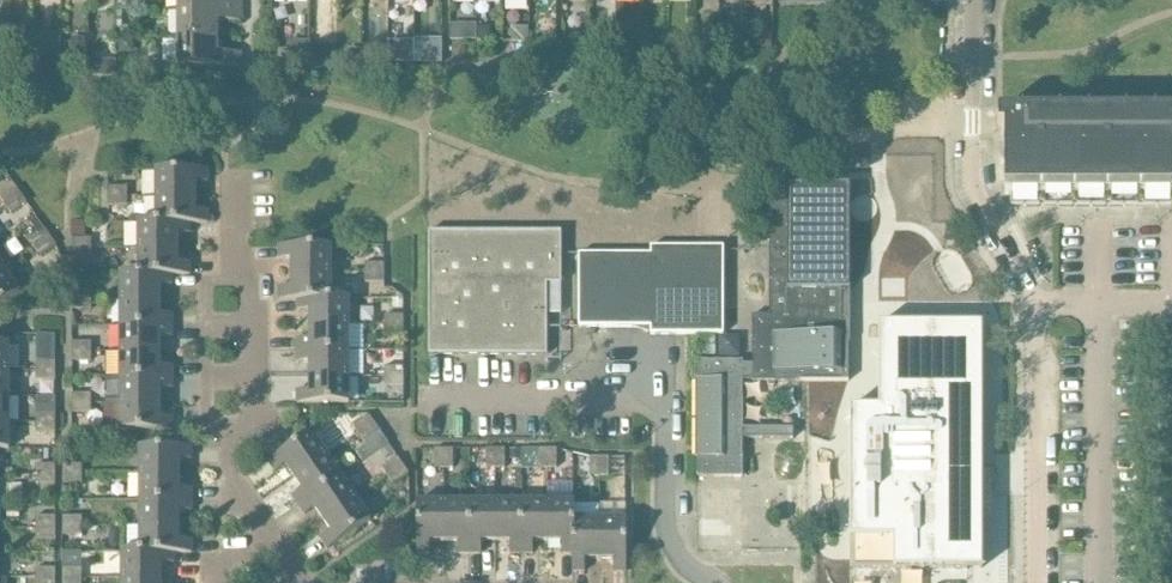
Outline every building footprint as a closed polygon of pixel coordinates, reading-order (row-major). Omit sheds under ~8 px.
[(176,10),(242,10),(242,0),(176,0),(176,10)] [(176,37),(218,37),(218,21),(242,21),(242,10),(176,10),(176,37)] [(458,25),(450,25),(450,40),(459,40),(458,25)] [(485,28),(478,28),(478,39),(490,39),(490,31),(485,28)] [(71,38),(71,51),(86,51),(86,37),(71,38)] [(176,66),(242,66),(242,53),(218,53),(218,37),(176,37),(176,66)] [(423,39),(414,39),(414,41),(414,63),(423,63),(423,39)] [(761,39),(761,49),(773,49),(773,39),(761,39)] [(398,41),(388,41),(388,63),(398,63),(398,41)] [(62,45),(34,45),(34,53),(34,58),(62,58),(62,53),(62,45)] [(362,50),(348,49),(348,63),(362,63),(362,53),(362,50)] [(310,51),(310,62),(325,62),(325,51),(310,51)] [(380,54),(362,53),(362,63),(364,63),(380,63),(380,54)] [(117,60),(106,60),(106,76),(117,76),(117,60)] [(998,112),(998,124),(998,126),(998,133),(1004,133),(1004,139),(1004,143),(1004,187),(1005,187),(1005,194),(1010,194),(1011,194),(1011,197),(1011,206),(1023,206),(1023,207),(1026,207),(1026,206),(1038,206),(1038,204),(1040,204),(1043,204),(1044,204),(1044,205),(1044,206),(1055,206),(1057,206),(1057,207),(1059,207),(1059,206),(1071,206),(1071,204),(1073,204),(1076,204),(1077,204),(1077,205),(1077,206),(1088,206),(1090,206),(1090,207),(1092,207),(1092,206),(1104,206),(1104,205),(1104,204),(1106,204),(1109,204),(1110,204),(1110,205),(1110,206),(1122,206),(1123,206),(1123,207),(1125,207),(1125,206),(1137,206),(1137,204),(1139,204),(1143,204),(1143,205),(1143,206),(1155,206),(1156,206),(1156,207),(1158,207),(1158,206),(1160,206),(1170,206),(1170,205),(1170,204),(1171,204),(1171,110),(1020,110),(1004,110),(998,110),(998,112)] [(154,169),(154,170),(154,196),(195,196),(195,182),(208,182),(208,169),(154,169)] [(698,380),(695,380),(695,384),(695,391),(695,447),(695,453),(695,458),(698,458),(698,477),(743,477),(743,439),(795,439),(795,428),(744,428),(744,382),(800,382),(808,382),(848,382),(849,382),(849,344),(850,344),(850,342),(844,342),(844,291),(850,291),(850,289),(849,289),(849,285),(849,186),(789,186),(789,203),(769,203),(769,235),(769,237),(769,250),(769,315),(752,315),(752,328),(752,364),(743,364),(743,361),(698,361),(698,380)] [(108,196),(127,196),(127,187),(108,187),(108,196)] [(5,206),(21,195),(16,188),(0,199),(5,206)] [(21,195),(5,206),(11,214),(27,203),(21,195)] [(127,196),(108,196),(108,206),(127,206),(127,196)] [(195,196),(154,196),(154,221),(154,222),(190,222),(190,224),(208,224),(208,211),(195,211),(195,196)] [(85,221),(71,221),(71,236),(72,236),(85,236),(85,221)] [(136,248),(178,248),(178,234),(190,234),(190,224),(190,222),(154,222),(154,221),(136,221),(136,248)] [(35,249),(51,238),(45,230),(29,241),(35,249)] [(561,232),(429,232),(429,355),(547,355),(547,315),(548,315),(548,314),(560,314),(560,284),(561,284),(561,254),(561,232)] [(40,257),(56,246),(51,238),(35,249),(40,257)] [(72,248),(91,248),(91,238),(72,238),(72,248)] [(279,246),(279,259),(291,259),(291,273),(332,273),(332,246),(279,246)] [(650,254),(582,254),(579,254),(579,327),(650,327),(650,334),(724,334),(724,250),(724,247),(650,247),(650,254)] [(91,248),(72,248),(72,257),(91,257),(91,248)] [(178,248),(136,248),(136,273),(136,274),(172,274),(172,275),(190,275),(190,262),(178,262),(178,248)] [(365,273),(384,273),(384,263),(365,263),(365,273)] [(0,273),(0,306),(21,291),(6,269),(0,273)] [(119,300),(160,300),(160,286),(172,286),(172,275),(172,274),(136,274),(136,273),(119,273),(119,300)] [(332,273),(291,273),(291,287),(279,287),(279,300),(297,300),(297,299),(332,299),(332,297),(332,273)] [(365,282),(384,283),(384,273),(365,273),(365,282)] [(72,300),(91,300),(91,290),(72,290),(72,300)] [(309,325),(350,325),(350,297),(332,297),(332,299),(297,299),(297,300),(297,311),(309,311),(309,325)] [(91,300),(72,300),(72,309),(91,309),(91,300)] [(119,326),(172,326),(172,314),(160,314),(160,300),(119,300),(119,326)] [(384,325),(404,325),(404,315),(384,315),(384,325)] [(852,407),(850,407),(850,410),(850,432),(849,560),(849,569),(850,569),(968,569),(980,569),(982,569),(982,566),(982,538),(982,535),(982,502),(982,499),(982,467),(982,466),(982,324),(879,324),(879,338),(879,407),(852,407)] [(350,325),(309,325),(309,339),(297,339),(297,351),(350,351),(350,325)] [(384,334),(404,334),(404,325),(384,325),(384,334)] [(119,352),(160,352),(160,337),(172,337),(172,326),(119,326),(119,352)] [(72,352),(91,352),(91,340),(72,340),(72,352)] [(10,370),(10,343),(0,343),(0,370),(10,370)] [(350,351),(297,351),(297,362),(309,362),(309,377),(350,377),(350,351)] [(91,352),(72,352),(72,361),(91,361),(91,352)] [(119,378),(172,378),(172,366),(160,366),(160,352),(119,352),(119,378)] [(36,370),(55,370),(55,361),(36,361),(36,370)] [(384,377),(404,377),(404,367),(384,367),(384,377)] [(0,370),(0,396),(10,396),(10,370),(0,370)] [(36,380),(55,380),(55,370),(36,370),(36,380)] [(350,404),(350,401),(350,377),(309,377),(309,390),(297,391),(297,404),(350,404)] [(384,386),(404,386),(404,377),(384,377),(384,386)] [(119,404),(160,404),(160,389),(172,389),(172,378),(119,378),(119,404)] [(72,404),(91,404),(91,393),(72,393),(72,404)] [(0,396),(0,422),(10,422),(10,396),(0,396)] [(91,404),(72,404),(72,413),(91,413),(91,404)] [(119,431),(172,431),(172,417),(160,417),(160,404),(119,404),(119,431)] [(55,413),(36,413),(36,422),(55,422),(55,413)] [(358,434),(374,423),(368,415),(352,426),(358,434)] [(0,422),(0,450),(10,450),(10,422),(0,422)] [(55,422),(36,422),(36,432),(55,432),(55,422)] [(366,446),(356,453),(362,462),(380,450),(389,444),(379,430),(374,423),(358,434),(366,446)] [(312,432),(268,462),(275,473),(285,466),(293,477),(327,454),(312,432)] [(138,447),(138,449),(138,474),(179,474),(179,460),(192,460),(192,447),(138,447)] [(434,449),(434,469),(443,469),(443,449),(434,449)] [(443,449),(443,469),(453,469),(453,449),(443,449)] [(495,468),(495,449),(486,449),(485,468),(495,468)] [(505,468),(505,449),(495,449),(495,468),(505,468)] [(510,449),(510,460),(521,460),(521,449),(510,449)] [(537,449),(522,449),(522,469),(538,469),(538,468),(547,468),(547,449),(537,449)] [(547,449),(547,468),(557,468),(557,449),(547,449)] [(327,454),(293,477),(301,489),(291,496),(298,506),(342,476),(327,454)] [(387,477),(403,466),(397,457),(381,468),(387,477)] [(599,477),(599,457),(589,457),(589,477),(599,477)] [(609,457),(599,457),(599,477),(609,477),(609,457)] [(36,474),(56,474),(56,465),(36,464),(36,474)] [(62,474),(82,474),(82,464),(62,464),(62,474)] [(392,484),(408,473),(403,466),(387,477),(392,484)] [(36,483),(55,484),(56,474),(36,474),(36,483)] [(82,474),(62,474),(62,484),(82,483),(82,474)] [(179,474),(138,474),(138,500),(191,500),(191,488),(179,488),(179,474)] [(342,476),(298,506),(305,515),(315,509),(323,520),(357,497),(342,476)] [(328,550),(372,519),(357,497),(323,520),(331,532),(320,539),(328,550)] [(191,500),(138,500),(138,526),(179,526),(179,512),(191,512),(191,500)] [(416,500),(416,509),(416,554),(429,554),(429,541),(443,541),(443,500),(416,500)] [(443,500),(443,541),(458,541),(458,554),(469,554),(469,500),(443,500)] [(469,500),(469,554),(481,554),(481,541),(495,541),(495,500),(469,500)] [(495,500),(495,541),(510,541),(510,554),(521,554),(521,500),(495,500)] [(521,500),(521,554),(533,554),(533,541),(547,541),(547,500),(521,500)] [(547,500),(547,541),(561,541),(561,554),(572,554),(573,554),(573,518),(574,518),(575,500),(547,500)] [(36,526),(55,526),(55,516),(36,516),(36,526)] [(62,526),(82,526),(82,516),(62,516),(62,526)] [(599,559),(599,518),(574,518),(573,518),(573,554),(572,554),(572,572),(585,572),(585,559),(599,559)] [(599,518),(599,559),(613,559),(613,571),(626,571),(626,518),(599,518)] [(36,535),(55,535),(55,526),(36,526),(36,535)] [(82,526),(62,526),(62,535),(82,535),(82,526)] [(138,526),(138,550),(138,552),(173,552),(173,553),(191,553),(191,540),(179,540),(179,526),(138,526)] [(120,578),(161,578),(161,563),(173,563),(173,553),(173,552),(138,552),(138,550),(120,550),(120,578)] [(36,578),(55,578),(55,568),(36,568),(36,578)] [(62,578),(82,578),(82,568),(62,568),(62,578)]
